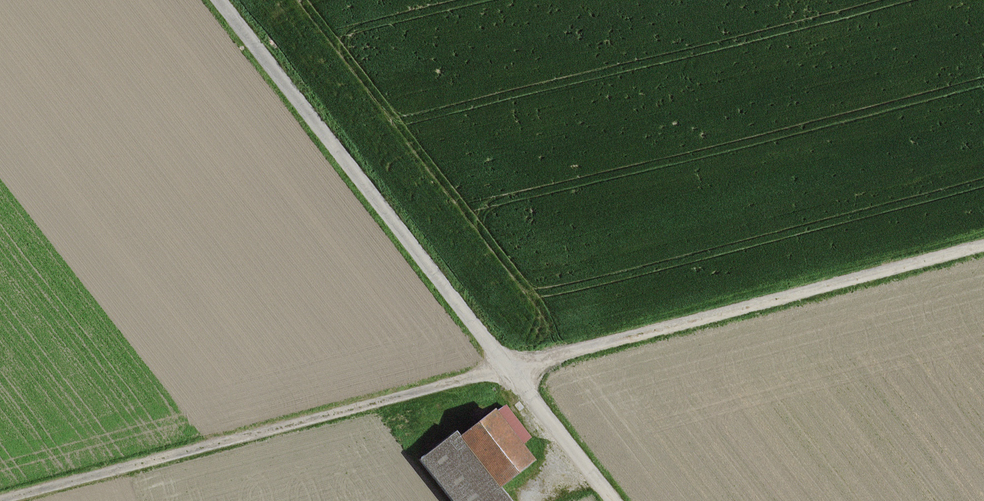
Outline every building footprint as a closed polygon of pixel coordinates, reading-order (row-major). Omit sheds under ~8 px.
[(490,411),(422,462),(451,500),(506,500),(496,487),(529,462),(490,411)]
